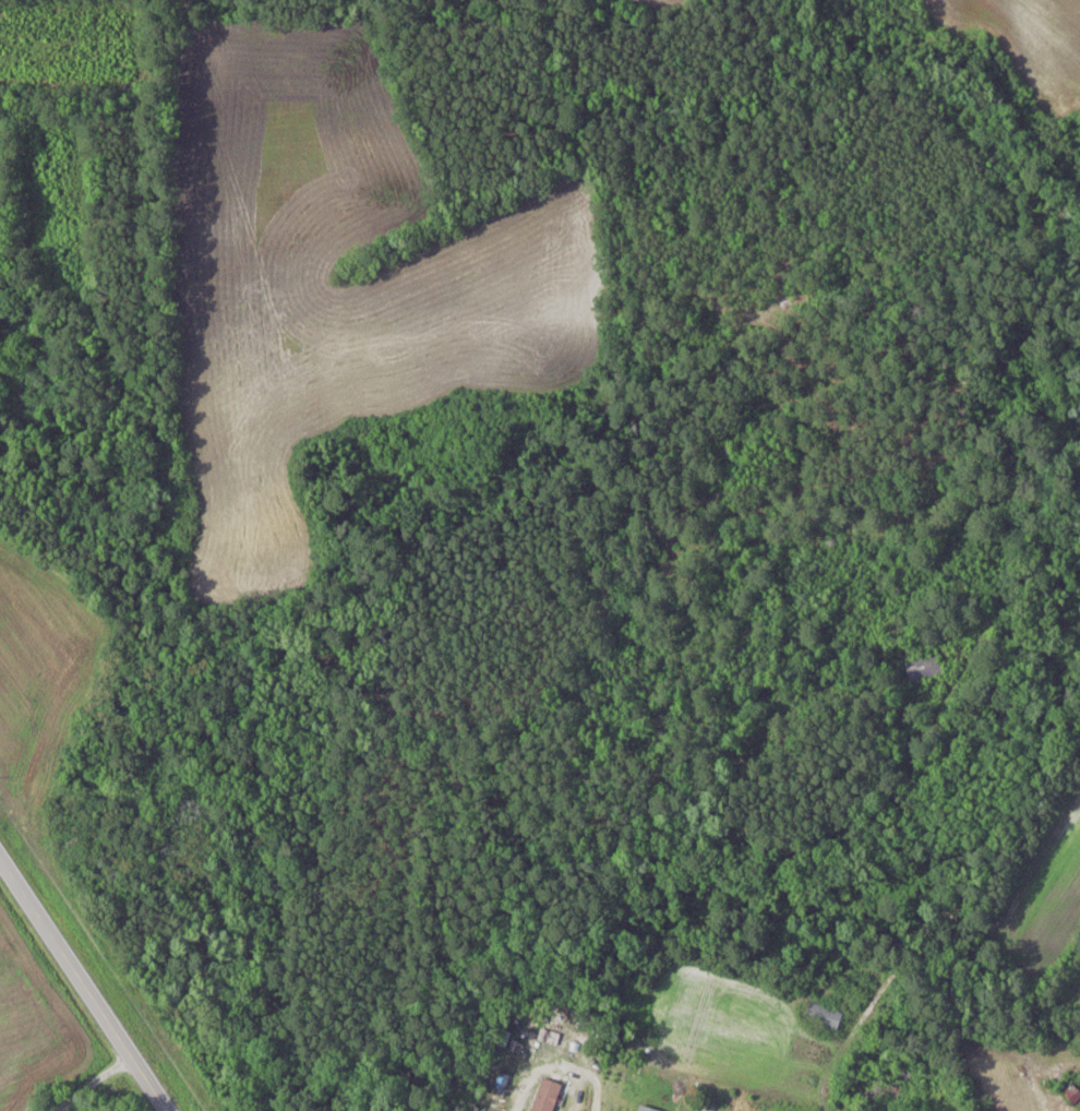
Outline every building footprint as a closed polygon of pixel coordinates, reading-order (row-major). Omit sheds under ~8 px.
[(946,673),(941,653),(908,663),(913,682),(946,673)] [(840,1031),(847,1014),(812,1001),(805,1018),(840,1031)] [(565,1085),(545,1077),(533,1110),(555,1110),(565,1085)]
